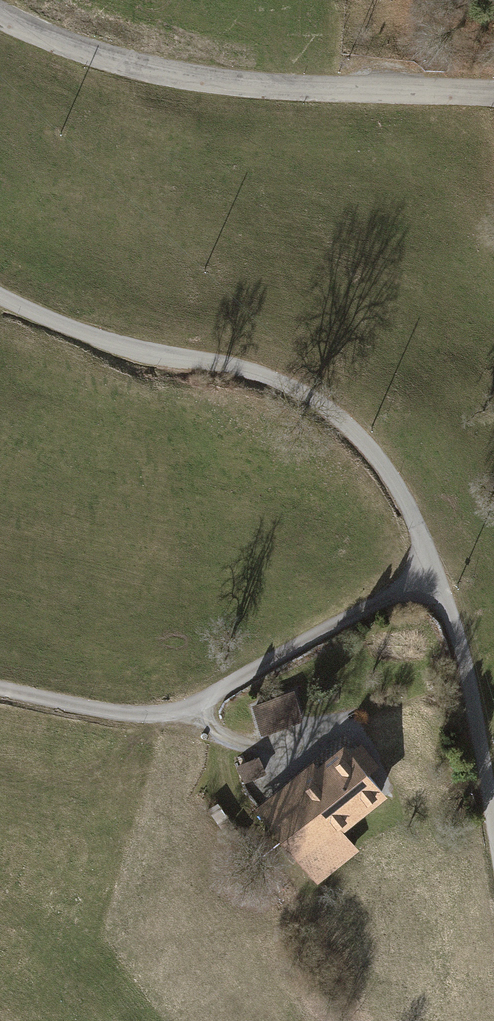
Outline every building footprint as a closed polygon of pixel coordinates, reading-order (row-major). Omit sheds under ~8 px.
[(254,705),(263,735),(307,721),(297,691),(254,705)] [(314,762),(258,806),(318,882),(359,849),(347,834),(392,799),(350,746),(320,770),(314,762)] [(261,756),(238,767),(246,785),(269,774),(261,756)]
